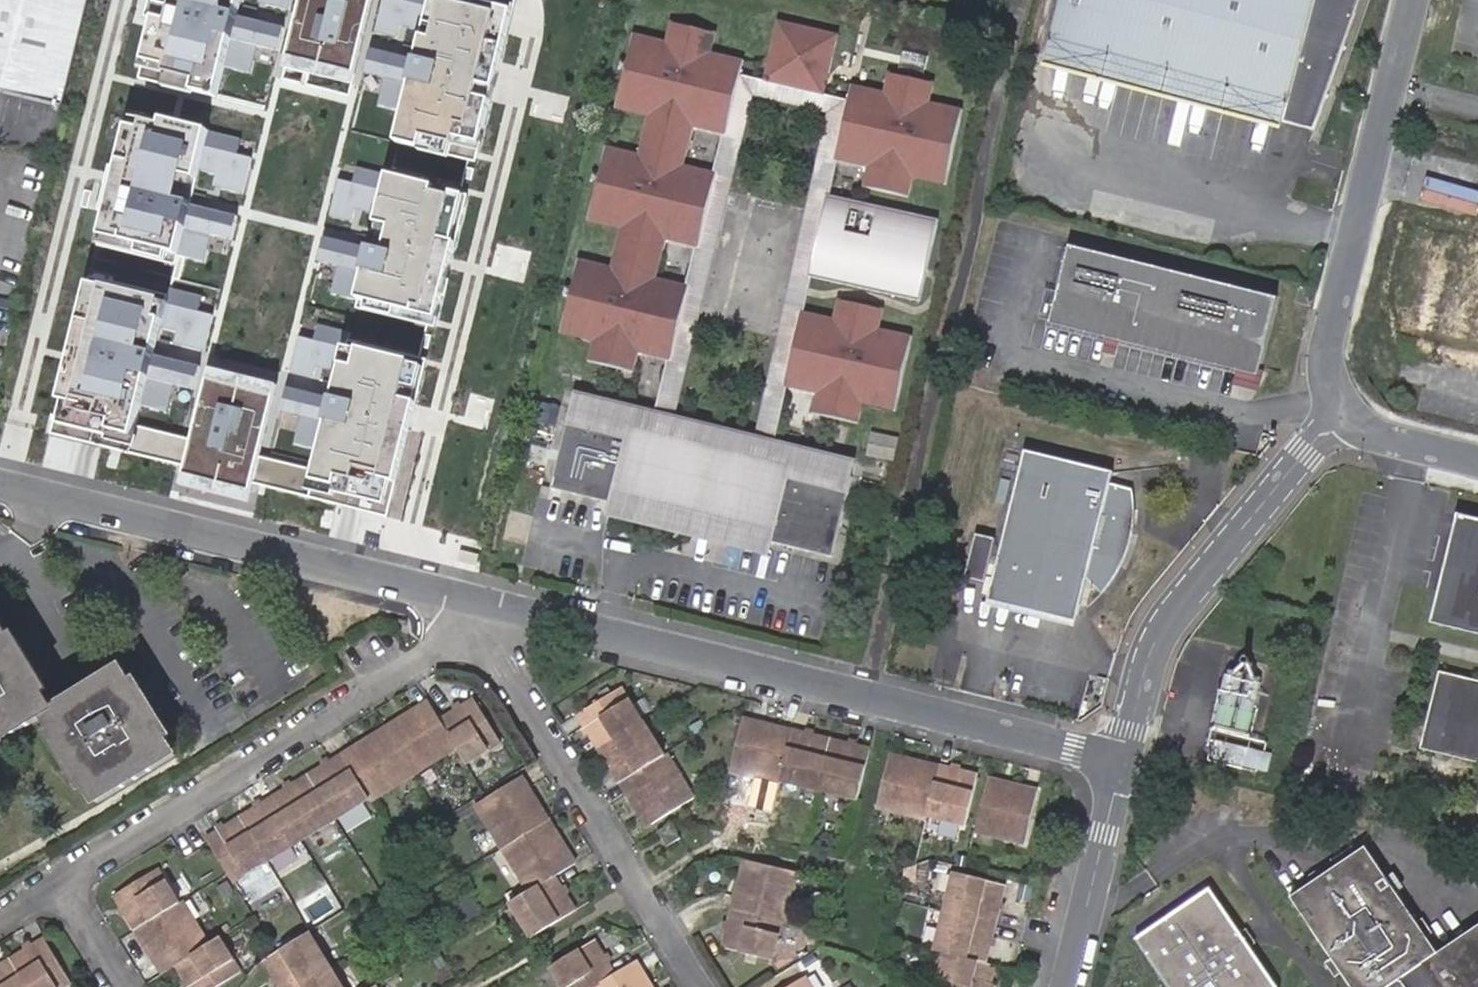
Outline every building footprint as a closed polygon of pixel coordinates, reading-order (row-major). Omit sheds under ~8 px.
[(81,0),(0,0),(0,90),(56,104),(81,0)] [(145,72),(246,96),(269,0),(162,0),(145,72)] [(293,68),(364,86),(386,0),(310,0),(293,68)] [(423,142),(489,157),(524,8),(490,0),(456,0),(423,142)] [(1049,30),(1286,95),(1281,113),(1318,123),(1352,0),(1057,0),(1049,30)] [(713,28),(668,17),(663,37),(630,29),(611,104),(644,112),(635,151),(602,143),(583,217),(616,225),(606,264),(574,256),(555,331),(588,339),(583,360),(628,371),(633,350),(667,358),(678,311),(670,308),(673,297),(681,299),(685,283),(653,275),(662,237),(695,245),(706,197),(698,195),(701,183),(709,186),(713,169),(680,161),(689,124),(722,132),(734,84),(726,82),(729,70),(737,72),(741,56),(708,48),(713,28)] [(835,33),(775,19),(761,78),(782,84),(784,75),(800,79),(798,88),(820,93),(835,33)] [(845,82),(842,98),(850,100),(847,111),(839,110),(828,158),(861,165),(857,186),(902,195),(906,175),(940,183),(957,107),(924,100),(929,79),(883,69),(879,89),(845,82)] [(734,84),(737,72),(729,70),(726,82),(734,84)] [(667,358),(650,428),(664,431),(748,90),(824,109),(747,452),(759,455),(777,383),(787,337),(790,325),(794,310),(802,274),(808,248),(812,230),(820,193),(828,158),(839,110),(842,98),(820,93),(798,88),(782,84),(761,78),(737,72),(734,84),(722,132),(713,169),(709,186),(706,197),(695,245),(685,283),(681,299),(678,311),(667,358)] [(800,79),(784,75),(782,84),(798,88),(800,79)] [(850,100),(842,98),(839,110),(847,111),(850,100)] [(234,135),(134,111),(103,241),(203,264),(234,135)] [(396,175),(365,299),(431,315),(460,199),(442,194),(444,187),(396,175)] [(709,186),(701,183),(698,195),(706,197),(709,186)] [(932,218),(820,193),(812,230),(820,232),(816,250),(808,248),(802,274),(913,299),(932,218)] [(820,232),(812,230),(808,248),(816,250),(820,232)] [(1278,297),(1070,245),(1050,324),(1258,376),(1278,297)] [(1433,351),(1477,361),(1477,254),(1456,249),(1433,351)] [(216,315),(94,283),(55,434),(187,467),(210,377),(201,375),(216,315)] [(794,310),(790,325),(798,328),(796,339),(787,337),(777,383),(810,391),(805,411),(850,422),(855,401),(889,409),(905,335),(872,327),(877,307),(831,296),(827,317),(794,310)] [(681,299),(673,297),(670,308),(678,311),(681,299)] [(798,328),(790,325),(787,337),(796,339),(798,328)] [(352,350),(320,484),(386,499),(418,366),(352,350)] [(277,393),(210,377),(187,467),(254,484),(277,393)] [(650,428),(566,407),(549,478),(612,493),(609,503),(685,522),(688,510),(725,520),(723,531),(798,549),(806,518),(830,524),(842,475),(759,455),(747,452),(664,431),(650,428)] [(898,459),(900,438),(874,436),(872,457),(898,459)] [(1114,471),(1025,450),(993,584),(1025,592),(1022,604),(1046,609),(1049,597),(1081,604),(1087,576),(1102,593),(1119,569),(1131,534),(1133,490),(1110,484),(1114,471)] [(612,493),(549,478),(547,487),(609,503),(612,493)] [(1457,516),(1432,621),(1477,632),(1477,521),(1457,516)] [(806,518),(798,549),(823,555),(830,524),(806,518)] [(995,538),(976,533),(965,577),(984,582),(995,538)] [(1025,592),(993,584),(990,596),(1022,604),(1025,592)] [(1049,597),(1046,609),(1078,617),(1081,604),(1049,597)] [(40,727),(92,815),(170,768),(119,680),(53,720),(0,632),(0,750),(40,727)] [(1221,726),(1214,761),(1273,774),(1278,749),(1254,743),(1271,667),(1233,658),(1218,725),(1221,726)] [(1441,670),(1422,750),(1477,764),(1477,679),(1441,670)] [(655,819),(666,836),(709,811),(681,766),(680,768),(656,729),(655,730),(636,698),(593,724),(650,821),(655,819)] [(384,750),(380,744),(219,840),(246,885),(382,803),(384,807),(472,754),(483,770),(517,750),(491,705),(456,726),(443,706),(416,723),(419,729),(402,739),(384,750)] [(419,729),(416,723),(399,733),(402,739),(419,729)] [(749,731),(748,737),(768,741),(769,736),(749,731)] [(399,733),(380,744),(384,750),(402,739),(399,733)] [(768,741),(748,737),(736,787),(780,798),(780,795),(861,816),(874,763),(769,736),(768,741)] [(895,768),(894,773),(914,778),(915,773),(895,768)] [(914,778),(894,773),(881,824),(931,836),(932,833),(971,843),(984,791),(915,773),(914,778)] [(549,813),(554,810),(540,787),(492,816),(543,900),(524,911),(545,946),(590,919),(569,884),(590,871),(576,847),(571,850),(560,832),(549,813)] [(993,798),(1012,803),(1014,796),(995,792),(993,798)] [(980,847),(1032,861),(1046,804),(1014,796),(1012,803),(993,798),(980,847)] [(565,829),(554,810),(549,813),(560,832),(565,829)] [(661,839),(666,836),(655,819),(650,821),(661,839)] [(565,829),(560,832),(571,850),(576,847),(565,829)] [(1439,954),(1369,848),(1293,899),(1352,986),(1477,986),(1477,928),(1439,954)] [(157,949),(172,975),(186,967),(198,986),(235,986),(251,977),(230,941),(221,946),(194,901),(189,904),(168,869),(124,894),(145,930),(149,927),(161,946),(157,949)] [(748,895),(753,875),(746,874),(742,893),(748,895)] [(800,888),(753,875),(748,895),(742,893),(724,961),(775,974),(785,935),(788,935),(800,888)] [(945,986),(997,986),(999,980),(990,978),(1009,900),(958,888),(938,966),(949,969),(945,986)] [(1134,939),(1166,986),(1270,986),(1206,891),(1134,939)] [(145,930),(157,949),(161,946),(149,927),(145,930)] [(276,965),(289,986),(351,986),(322,938),(276,965)] [(0,971),(0,986),(70,986),(77,982),(52,941),(0,971)] [(605,954),(561,979),(565,986),(624,986),(605,954)] [(649,974),(627,986),(657,986),(649,974)]
